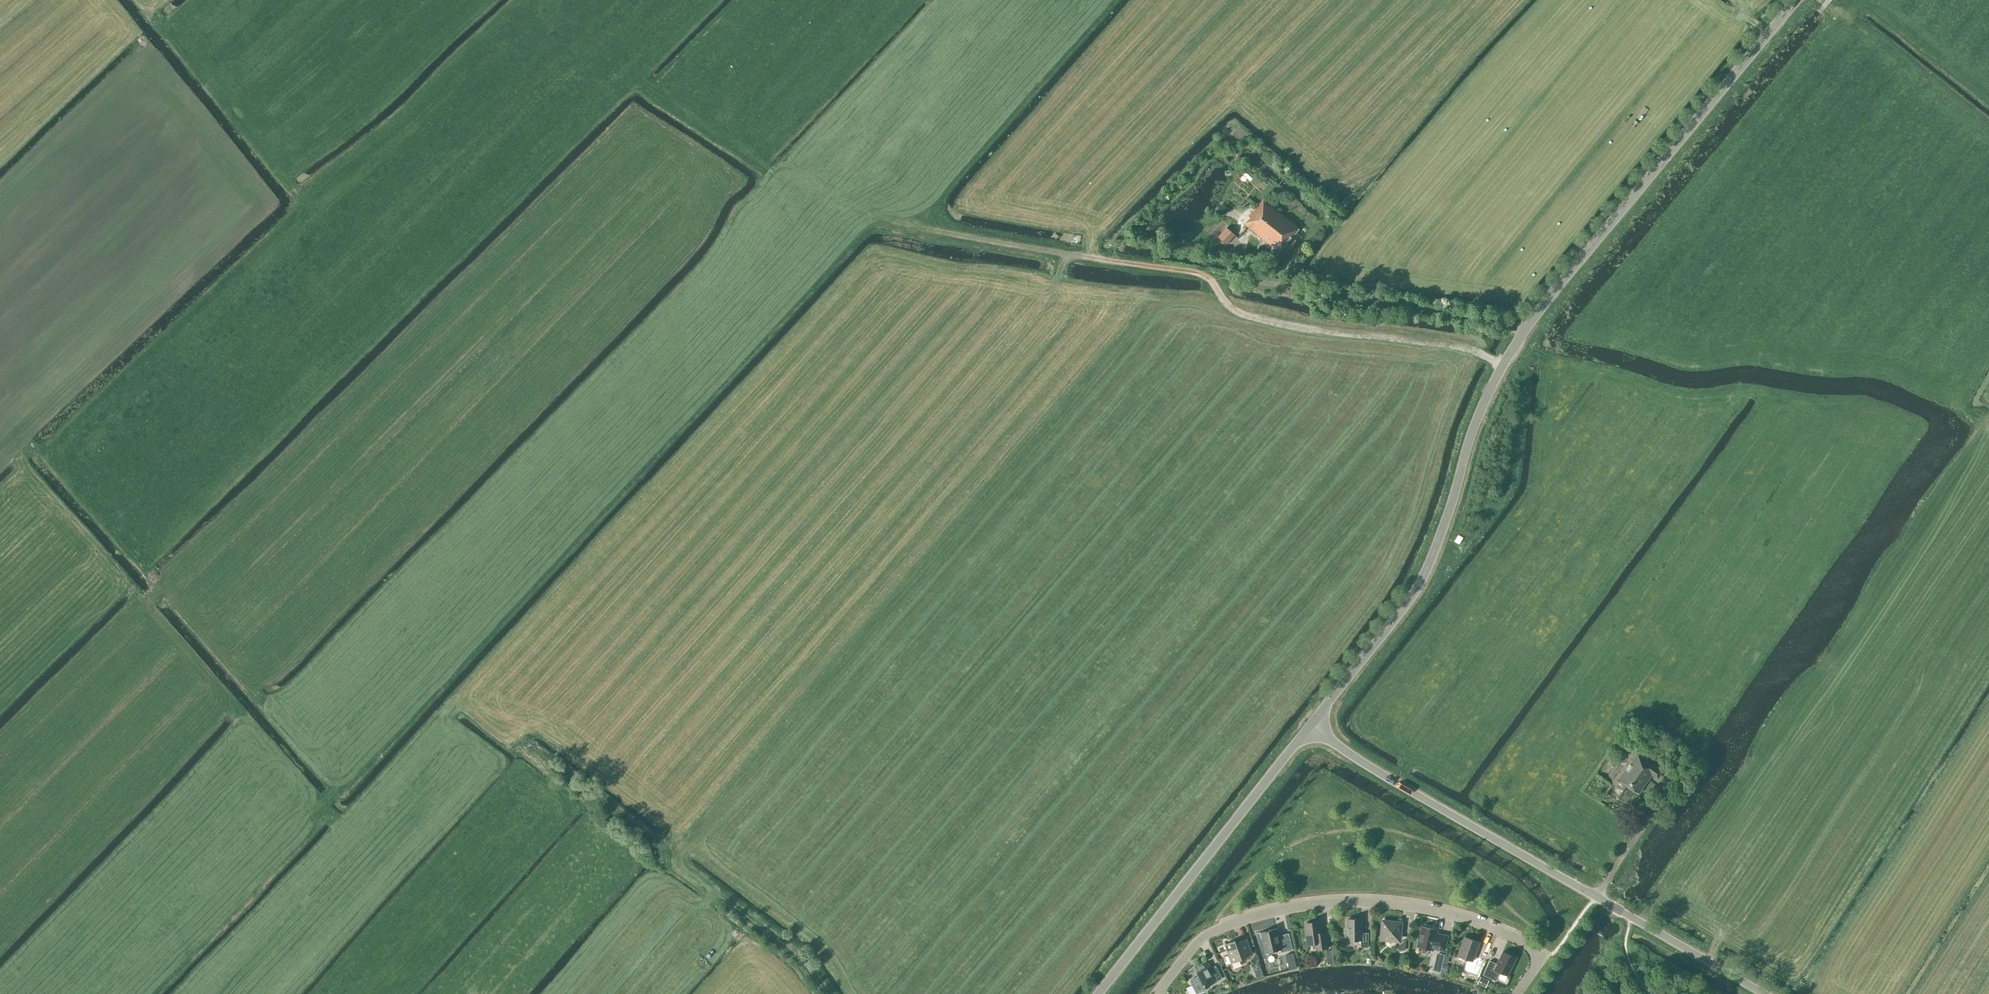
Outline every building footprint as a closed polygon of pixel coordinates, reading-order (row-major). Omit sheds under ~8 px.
[(1280,253),(1300,226),(1263,198),(1255,209),(1253,208),(1252,209),(1253,211),(1249,217),(1250,217),(1245,225),(1274,248),(1272,251),(1277,255),(1279,252),(1280,253)] [(1217,236),(1226,244),(1234,235),(1225,227),(1217,236)] [(1619,779),(1638,793),(1652,774),(1658,778),(1663,771),(1637,753),(1619,779)] [(1345,930),(1346,940),(1361,940),(1361,947),(1369,947),(1369,932),(1361,932),(1361,919),(1347,919),(1347,930),(1345,930)] [(1401,935),(1402,922),(1383,920),(1381,939),(1399,941),(1399,949),(1405,950),(1406,936),(1401,935)] [(1321,936),(1319,921),(1305,923),(1308,944),(1315,943),(1316,949),(1328,948),(1327,935),(1321,936)] [(1418,946),(1433,950),(1433,948),(1444,950),(1447,936),(1436,933),(1437,929),(1422,926),(1418,946)] [(1281,952),(1293,949),(1289,933),(1278,935),(1276,929),(1277,929),(1277,928),(1257,933),(1262,932),(1266,952),(1265,953),(1275,951),(1275,952),(1277,951),(1281,950),(1281,952)] [(1470,960),(1467,968),(1477,972),(1481,958),(1475,956),(1480,942),(1465,937),(1458,956),(1470,960)] [(1227,965),(1246,958),(1245,955),(1251,953),(1246,938),(1236,942),(1235,940),(1225,944),(1229,955),(1224,957),(1227,965)] [(1336,964),(1333,951),(1326,952),(1329,965),(1336,964)] [(1508,975),(1516,958),(1503,951),(1497,964),(1490,960),(1483,975),(1496,981),(1501,972),(1508,975)] [(1287,955),(1290,969),(1296,967),(1293,953),(1287,955)] [(1445,954),(1438,953),(1435,966),(1442,967),(1445,954)] [(1199,975),(1190,980),(1197,993),(1206,988),(1205,985),(1216,979),(1217,981),(1223,978),(1216,965),(1211,968),(1208,962),(1198,967),(1200,970),(1197,971),(1199,975)]
